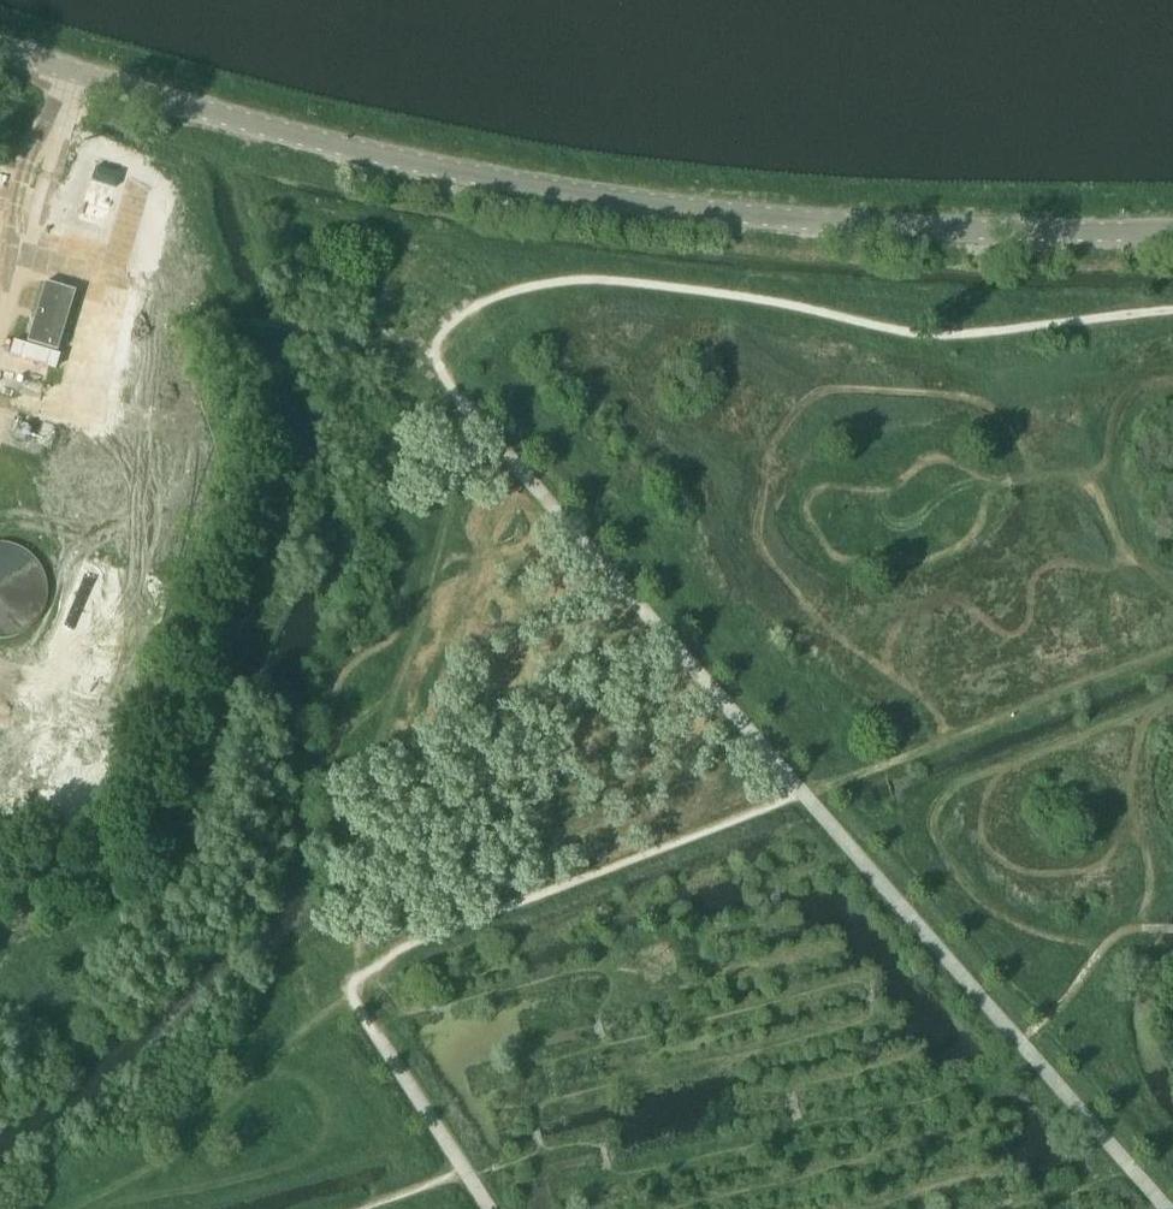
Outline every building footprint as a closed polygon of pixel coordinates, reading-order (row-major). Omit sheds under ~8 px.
[(126,168),(99,160),(82,216),(109,224),(126,168)] [(45,281),(27,340),(56,349),(75,290),(45,281)]
